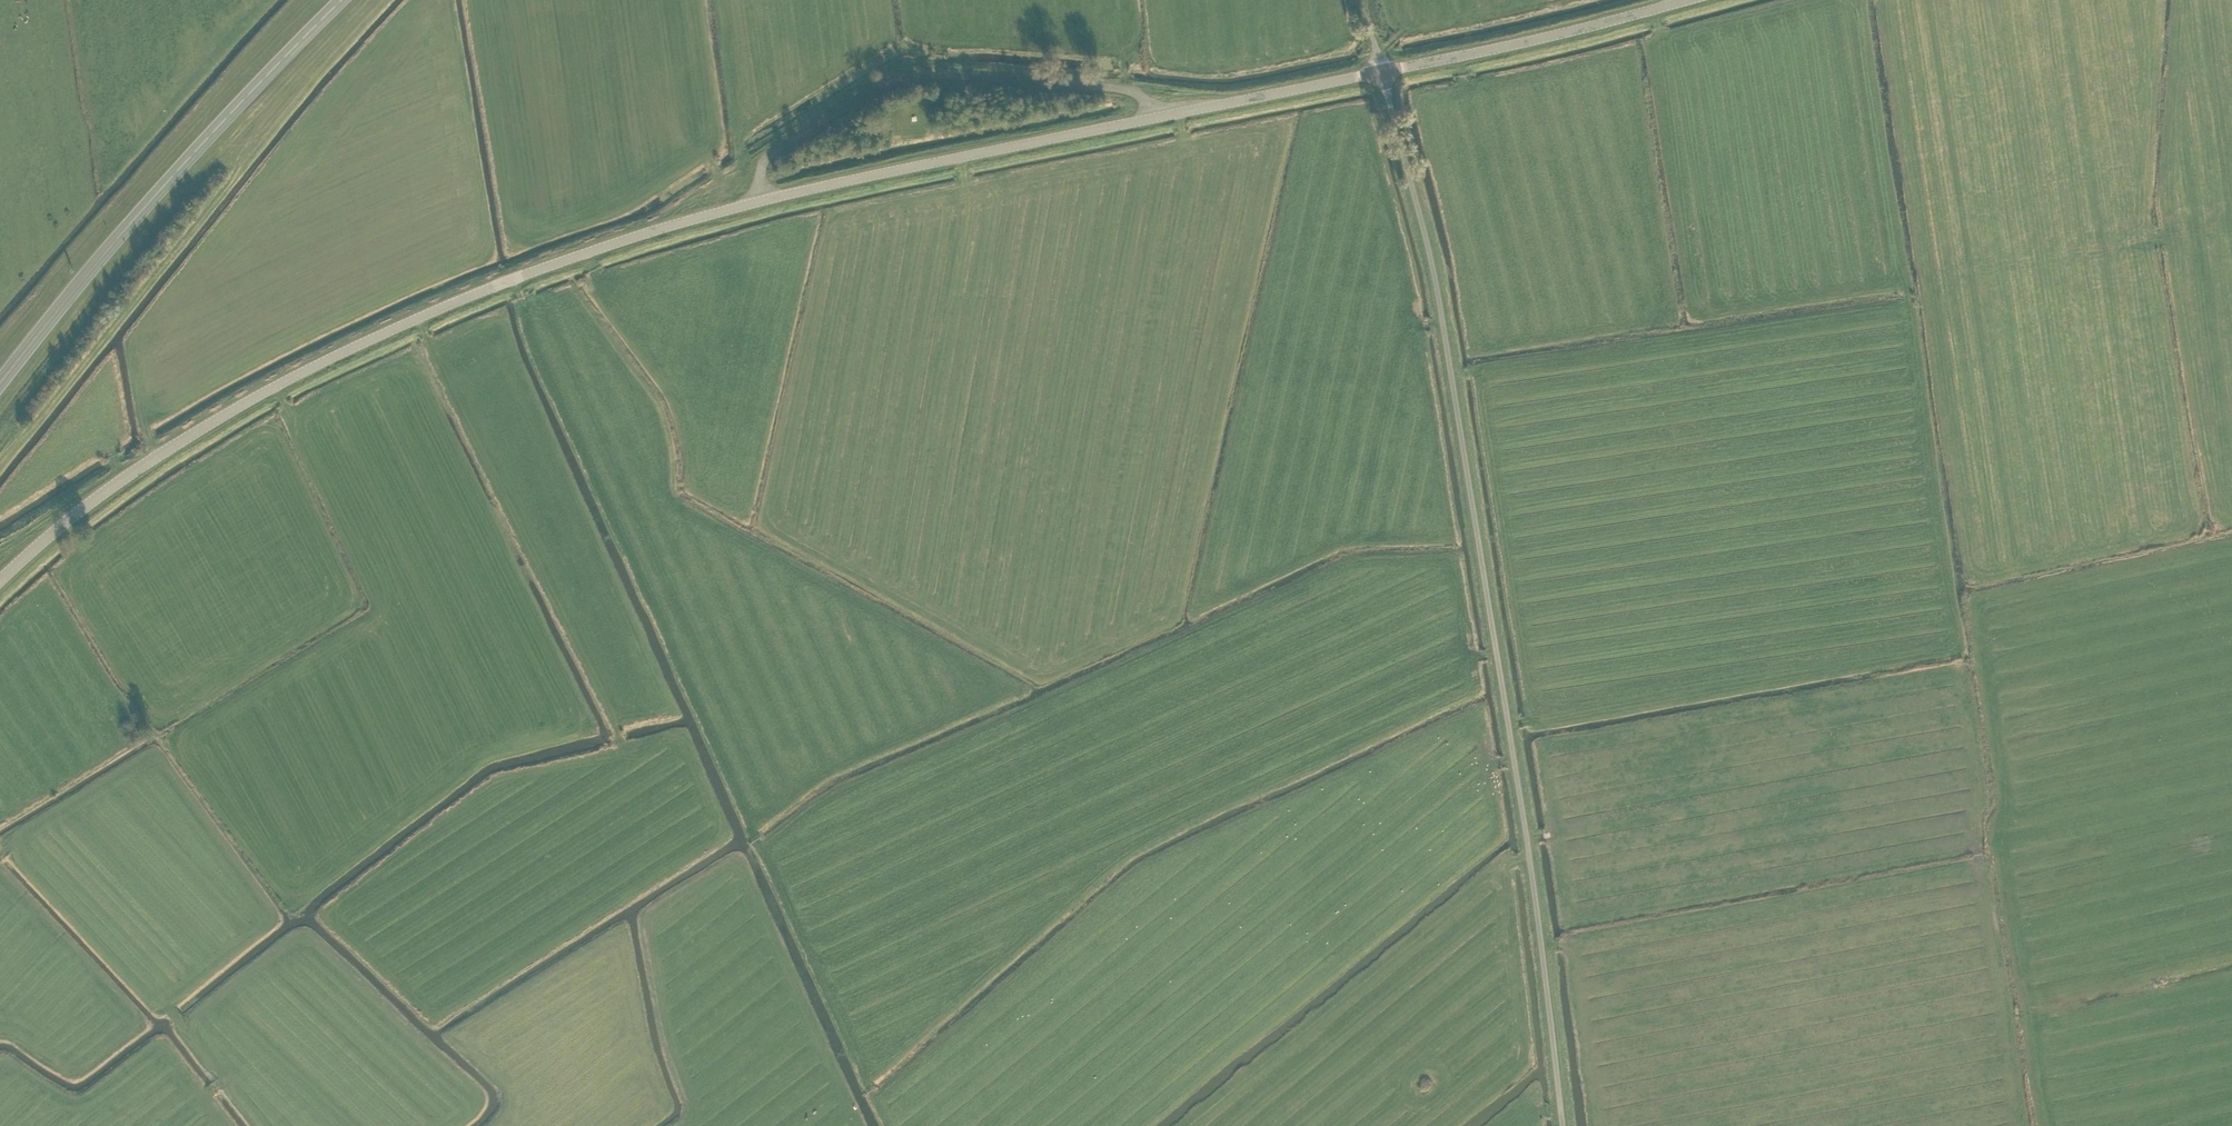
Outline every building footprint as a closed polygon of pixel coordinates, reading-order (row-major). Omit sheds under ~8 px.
[(148,735),(143,729),(138,733),(142,739),(148,735)]
